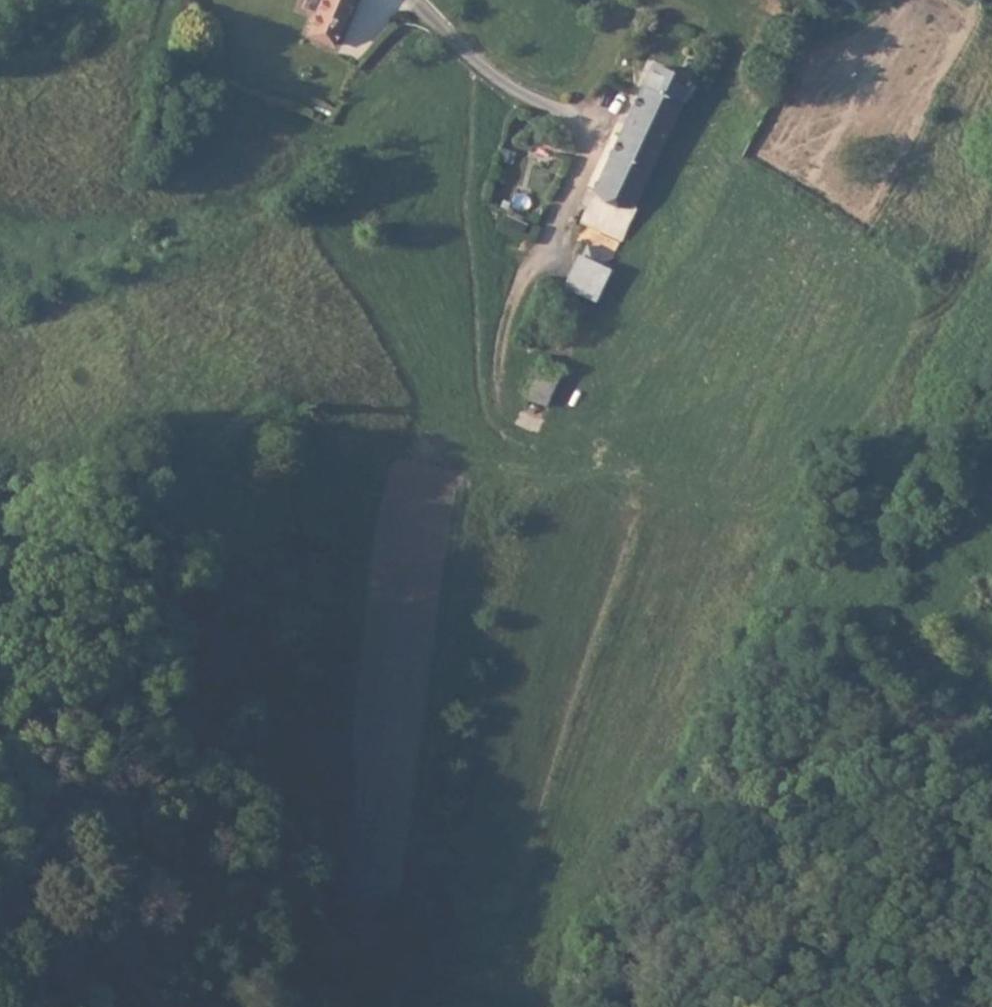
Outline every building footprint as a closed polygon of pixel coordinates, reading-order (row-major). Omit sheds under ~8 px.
[(319,10),(332,17),(322,38),(348,51),(374,0),(324,0),(319,10)] [(652,92),(595,206),(633,223),(688,111),(652,92)] [(633,223),(595,206),(578,242),(616,259),(633,223)] [(575,274),(560,301),(597,317),(613,289),(606,286),(612,272),(584,261),(578,275),(575,274)] [(537,376),(522,415),(543,423),(559,385),(537,376)]
